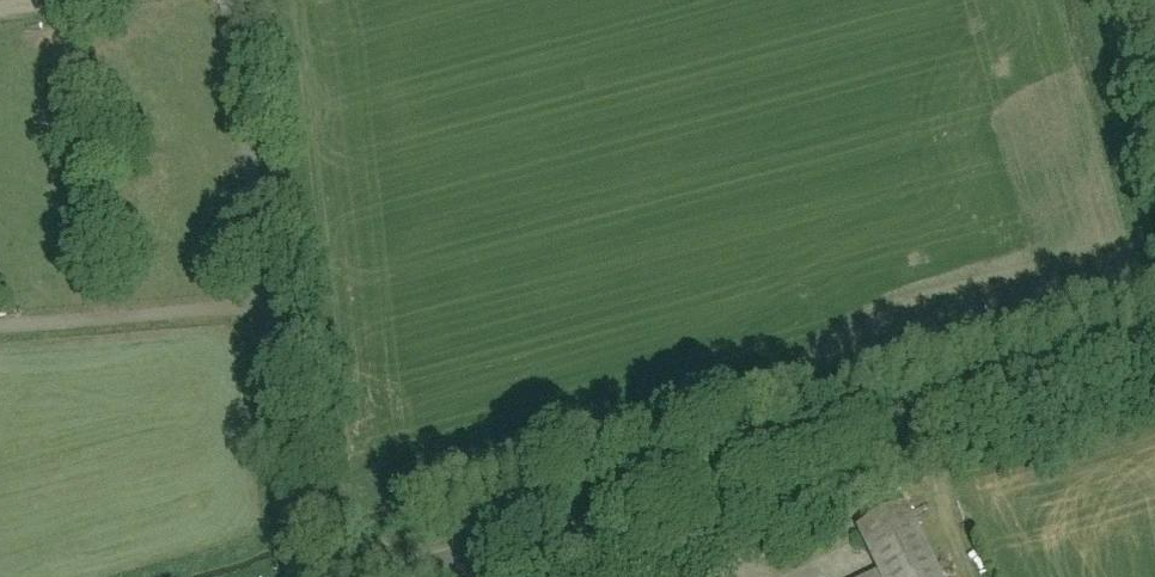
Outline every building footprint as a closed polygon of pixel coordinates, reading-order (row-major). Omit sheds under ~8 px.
[(929,518),(868,545),(882,576),(956,576),(929,518)]
